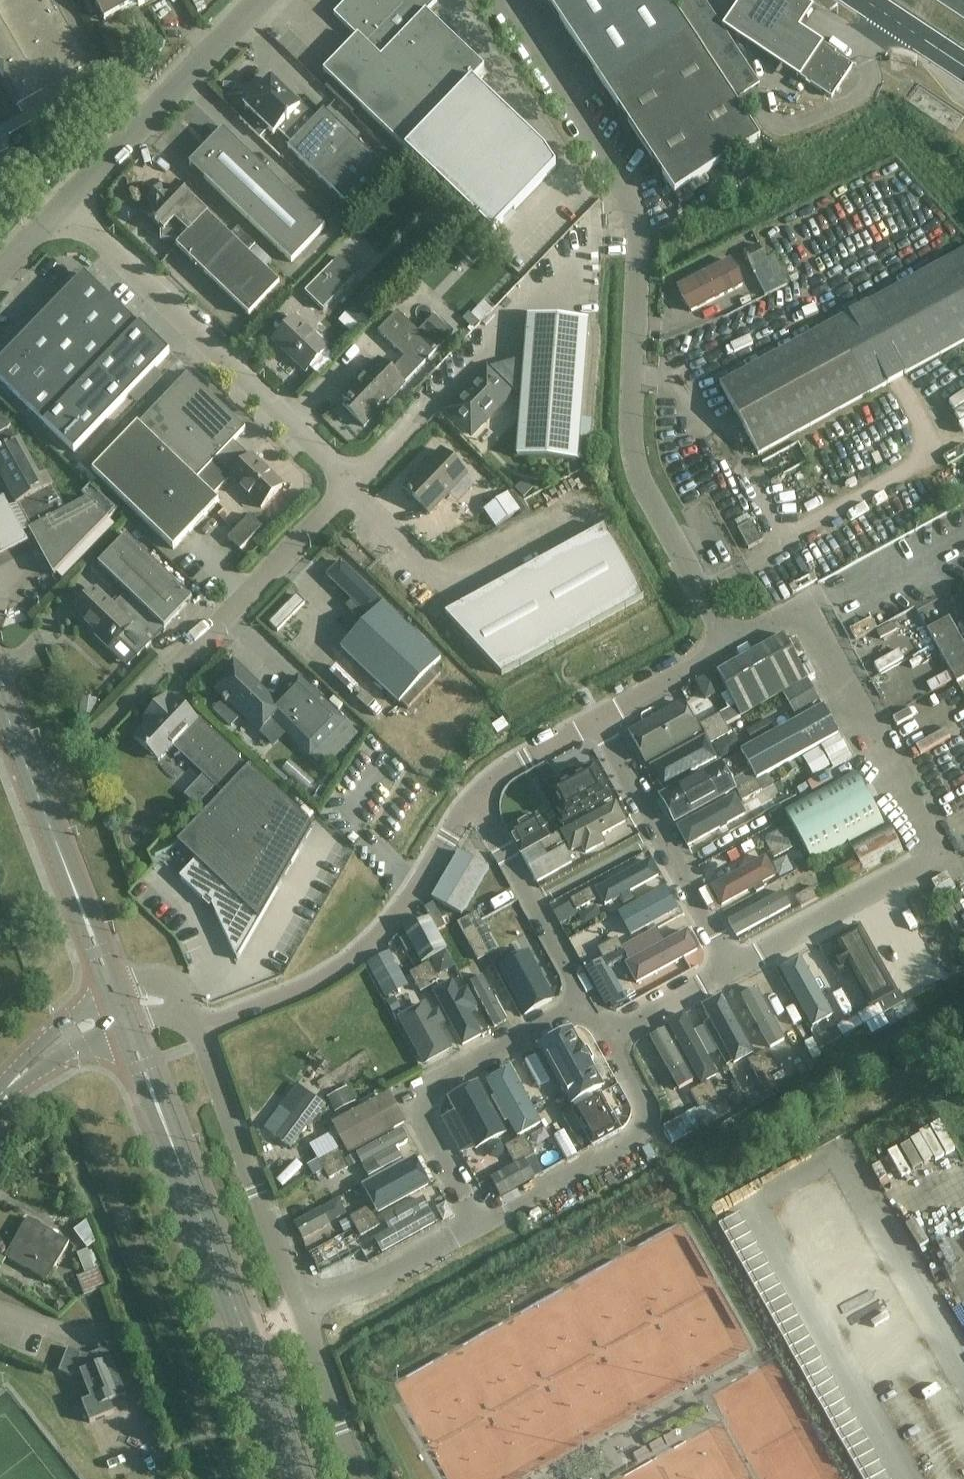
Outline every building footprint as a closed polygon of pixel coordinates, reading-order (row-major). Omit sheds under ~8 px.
[(7,86),(6,86),(7,87),(19,107),(18,107),(18,108),(19,108),(25,119),(48,106),(47,104),(60,97),(64,103),(97,84),(49,0),(0,0),(0,74),(7,86)] [(111,17),(111,18),(129,8),(126,2),(130,0),(102,0),(111,17)] [(323,72),(405,151),(492,234),(556,168),(544,150),(477,85),(488,73),(483,69),(484,68),(427,13),(438,2),(436,0),(355,0),(350,6),(346,2),(334,15),(357,38),(358,48),(346,48),(323,72)] [(737,101),(677,9),(670,0),(553,0),(548,3),(675,196),(762,138),(737,101)] [(702,0),(691,0),(690,1),(677,9),(737,101),(749,94),(760,87),(702,0)] [(821,47),(798,32),(813,9),(799,0),(742,0),(724,28),(801,78),(821,47)] [(821,47),(801,78),(831,99),(852,68),(821,47)] [(267,84),(266,83),(257,92),(259,93),(245,108),(248,111),(240,120),(279,157),(288,148),(314,121),(271,80),(267,84)] [(324,112),(314,121),(288,148),(360,218),(396,181),(324,112)] [(223,131),(189,166),(292,264),(325,229),(223,131)] [(177,242),(180,244),(207,216),(203,212),(200,215),(190,205),(193,202),(176,186),(168,194),(162,188),(148,202),(154,208),(147,216),(153,223),(152,224),(156,227),(157,226),(163,232),(163,241),(160,241),(160,242),(177,242)] [(675,196),(680,205),(693,197),(687,189),(675,196)] [(438,211),(453,224),(461,215),(446,202),(438,211)] [(279,285),(207,216),(180,244),(177,248),(249,317),(279,285)] [(744,253),(766,298),(789,286),(775,257),(767,261),(759,246),(744,253)] [(831,322),(718,385),(758,456),(871,394),(963,343),(963,250),(831,322)] [(305,294),(323,312),(357,276),(338,259),(305,294)] [(679,286),(692,312),(742,287),(729,261),(679,286)] [(45,426),(74,454),(170,355),(140,326),(138,328),(84,275),(0,363),(0,383),(45,426)] [(405,359),(391,373),(404,386),(454,334),(435,316),(419,333),(397,312),(378,333),(405,359)] [(588,322),(555,319),(528,317),(517,457),(577,462),(588,322)] [(295,319),(288,327),(274,341),(292,358),(291,359),(306,373),(327,351),(307,332),(308,331),(295,319)] [(352,408),(348,413),(364,428),(405,386),(404,386),(391,373),(378,361),(342,399),(352,408)] [(446,412),(471,436),(512,394),(487,370),(470,388),(469,387),(464,393),(465,393),(446,412)] [(188,375),(139,426),(212,497),(230,479),(249,458),(233,443),(245,430),(188,375)] [(27,502),(53,488),(47,476),(40,479),(20,443),(16,444),(9,430),(11,427),(0,417),(0,478),(17,508),(27,502)] [(212,497),(139,426),(138,425),(92,473),(173,551),(219,503),(212,497)] [(412,499),(430,515),(467,476),(441,451),(404,490),(409,496),(408,497),(411,500),(412,499)] [(251,457),(249,458),(230,479),(261,509),(282,488),(251,457)] [(510,517),(537,505),(528,485),(501,497),(510,517)] [(26,526),(54,577),(109,521),(88,501),(67,513),(53,488),(27,502),(36,520),(26,526)] [(2,501),(0,502),(0,561),(27,546),(2,501)] [(228,539),(240,551),(262,528),(250,516),(228,539)] [(644,599),(605,527),(445,615),(502,676),(644,599)] [(126,537),(112,552),(98,566),(127,594),(114,607),(130,623),(118,635),(140,656),(151,644),(147,641),(161,626),(165,630),(192,600),(126,537)] [(329,577),(370,618),(382,605),(342,564),(329,577)] [(116,637),(118,635),(130,623),(114,607),(113,608),(96,592),(74,615),(109,648),(110,647),(108,646),(112,642),(113,643),(117,638),(116,637)] [(341,649),(355,662),(399,704),(441,661),(383,605),(341,649)] [(958,683),(963,680),(963,646),(948,618),(928,630),(958,683)] [(808,679),(787,640),(719,677),(741,716),(808,679)] [(259,734),(272,721),(273,720),(269,717),(279,706),(275,702),(268,695),(265,699),(238,673),(241,669),(234,662),(222,675),(229,681),(217,694),(259,734)] [(273,720),(272,721),(324,770),(358,734),(298,678),(275,702),(279,706),(269,717),(273,720)] [(820,703),(809,681),(784,695),(796,716),(820,703)] [(175,744),(226,791),(249,766),(197,719),(195,721),(170,698),(168,701),(164,697),(142,721),(146,724),(132,739),(147,752),(150,748),(166,763),(176,751),(172,747),(175,744)] [(690,707),(629,741),(645,770),(706,736),(706,735),(700,726),(690,707)] [(837,735),(823,708),(739,754),(748,770),(750,773),(751,773),(755,780),(837,735)] [(725,725),(720,715),(700,726),(706,735),(725,725)] [(730,734),(727,728),(726,726),(725,725),(706,735),(706,736),(708,741),(711,745),(730,734)] [(708,741),(650,772),(663,797),(722,764),(711,745),(708,741)] [(188,832),(177,843),(197,861),(180,878),(204,901),(206,898),(213,904),(212,905),(227,938),(237,961),(314,827),(249,767),(248,769),(247,769),(226,791),(191,828),(188,832)] [(724,769),(662,802),(676,827),(738,794),(732,783),(724,769)] [(784,810),(813,862),(884,823),(856,771),(784,810)] [(751,773),(750,773),(732,783),(738,794),(757,783),(755,780),(751,773)] [(610,787),(605,778),(556,806),(566,824),(602,803),(597,794),(610,787)] [(762,792),(757,783),(738,794),(742,802),(762,792)] [(943,819),(963,808),(963,784),(963,783),(932,799),(943,819)] [(737,801),(679,833),(689,851),(747,819),(737,801)] [(575,859),(629,830),(617,807),(563,836),(575,859)] [(537,818),(510,834),(522,856),(540,845),(550,840),(537,818)] [(554,825),(545,830),(551,839),(559,834),(554,825)] [(850,846),(857,859),(864,872),(902,852),(888,826),(850,846)] [(783,830),(763,841),(769,850),(788,840),(783,830)] [(550,840),(540,845),(545,854),(546,855),(565,844),(559,834),(551,839),(550,840)] [(793,849),(788,841),(788,840),(769,850),(774,860),(793,849)] [(545,854),(540,845),(522,856),(537,883),(573,863),(565,849),(548,859),(546,855),(545,854)] [(433,900),(451,910),(462,916),(489,869),(460,852),(433,900)] [(840,887),(860,876),(865,873),(864,872),(857,859),(833,873),(840,887)] [(664,883),(654,864),(596,895),(607,915),(664,883)] [(715,891),(726,911),(779,883),(768,865),(715,891)] [(586,882),(566,892),(572,902),(591,891),(586,882)] [(795,898),(800,908),(819,897),(814,888),(795,898)] [(596,901),(591,891),(572,902),(572,903),(577,911),(596,901)] [(667,892),(622,915),(633,935),(677,912),(667,892)] [(786,896),(733,926),(741,941),(795,912),(786,896)] [(577,911),(572,903),(553,913),(560,926),(579,915),(577,911)] [(404,934),(408,940),(422,965),(447,951),(438,933),(446,928),(433,905),(424,909),(430,919),(404,934)] [(467,943),(477,937),(487,932),(477,914),(457,925),(467,943)] [(666,948),(657,931),(625,949),(646,988),(703,957),(691,935),(666,948)] [(497,952),(487,932),(477,937),(487,957),(497,952)] [(487,957),(477,937),(467,943),(478,962),(487,957)] [(617,939),(598,950),(603,959),(605,958),(623,949),(617,939)] [(519,948),(492,964),(522,1018),(550,1002),(519,948)] [(605,958),(603,959),(608,969),(609,968),(627,959),(628,958),(623,949),(605,958)] [(608,969),(603,959),(585,969),(604,1003),(608,1001),(613,1010),(628,1002),(609,968),(608,969)] [(430,963),(420,969),(431,988),(440,983),(430,963)] [(490,968),(466,981),(498,1032),(519,1019),(490,968)] [(420,969),(410,974),(421,993),(431,988),(420,969)] [(484,1038),(454,986),(435,996),(464,1051),(484,1038)] [(761,993),(745,1002),(771,1050),(787,1042),(761,993)] [(728,1000),(705,1011),(737,1067),(749,1061),(758,1056),(728,1000)] [(416,1022),(437,1065),(460,1052),(438,1012),(416,1022)] [(688,1020),(670,1029),(701,1084),(717,1075),(688,1020)] [(667,1033),(651,1041),(680,1095),(696,1086),(667,1033)] [(768,1051),(759,1056),(769,1075),(778,1070),(768,1051)] [(574,1102),(590,1094),(568,1052),(552,1061),(574,1102)] [(769,1075),(759,1056),(758,1056),(749,1061),(759,1080),(769,1075)] [(535,1060),(523,1067),(537,1093),(549,1087),(535,1060)] [(511,1072),(493,1082),(517,1122),(534,1113),(511,1072)] [(769,1075),(759,1080),(758,1080),(766,1094),(777,1089),(769,1075)] [(721,1101),(710,1082),(702,1087),(713,1107),(725,1100),(725,1099),(721,1101)] [(326,1107),(312,1096),(298,1086),(265,1129),(291,1149),(307,1127),(310,1129),(326,1107)] [(713,1107),(702,1087),(691,1093),(700,1110),(699,1111),(700,1114),(713,1107)] [(509,1141),(479,1088),(456,1099),(485,1154),(509,1141)] [(573,1111),(583,1130),(593,1147),(622,1131),(602,1095),(573,1111)] [(725,1100),(713,1107),(700,1114),(699,1111),(696,1112),(696,1111),(663,1129),(672,1146),(732,1112),(725,1100)] [(391,1102),(334,1132),(348,1157),(405,1127),(391,1102)] [(583,1130),(573,1111),(563,1117),(574,1135),(583,1130)] [(407,1132),(357,1160),(370,1182),(420,1155),(407,1132)] [(525,1137),(516,1141),(527,1161),(536,1156),(535,1155),(525,1137)] [(527,1161),(516,1141),(505,1147),(516,1167),(526,1161),(527,1161)] [(338,1150),(319,1161),(324,1170),(343,1160),(338,1150)] [(345,1161),(349,1170),(359,1164),(357,1160),(355,1155),(345,1161)] [(423,1159),(366,1192),(379,1216),(436,1184),(423,1159)] [(349,1169),(343,1160),(324,1170),(328,1178),(329,1180),(349,1169)] [(319,1161),(310,1166),(314,1175),(324,1170),(319,1161)] [(535,1179),(526,1161),(516,1167),(491,1180),(501,1198),(535,1179)] [(389,1236),(373,1245),(380,1260),(441,1228),(427,1202),(384,1226),(389,1236)] [(370,1208),(351,1219),(356,1228),(375,1218),(370,1208)] [(295,1225),(303,1240),(330,1226),(322,1211),(295,1225)] [(740,1214),(719,1226),(725,1236),(746,1224),(740,1214)] [(380,1227),(375,1218),(356,1228),(356,1229),(361,1238),(380,1227)] [(5,1258),(47,1282),(70,1244),(28,1220),(5,1258)] [(746,1224),(725,1236),(731,1246),(751,1234),(746,1224)] [(361,1238),(356,1229),(310,1255),(321,1276),(363,1253),(356,1241),(361,1238)] [(751,1234),(731,1246),(736,1257),(757,1245),(751,1234)] [(763,1255),(742,1267),(748,1277),(769,1266),(763,1255)] [(769,1266),(748,1277),(754,1288),(775,1276),(769,1266)] [(77,1279),(84,1298),(104,1290),(97,1272),(77,1279)] [(775,1276),(754,1288),(760,1298),(781,1286),(775,1276)] [(781,1286),(760,1298),(766,1308),(786,1297),(781,1286)] [(786,1297),(766,1308),(771,1319),(792,1307),(786,1297)] [(792,1307),(771,1319),(777,1329),(798,1317),(792,1307)] [(127,1398),(112,1361),(107,1349),(87,1357),(68,1349),(59,1373),(72,1378),(80,1374),(91,1400),(82,1404),(90,1425),(115,1415),(111,1404),(127,1398)]
